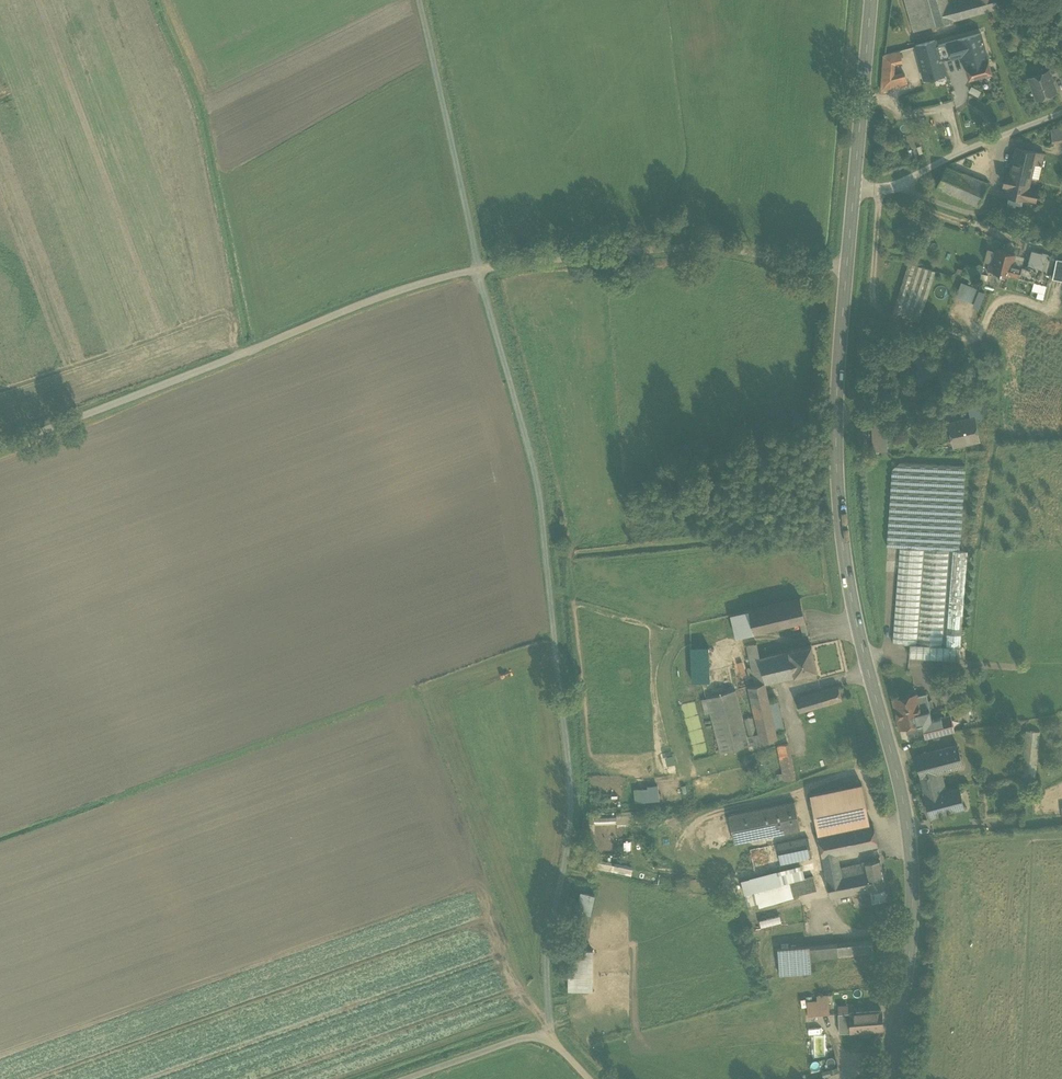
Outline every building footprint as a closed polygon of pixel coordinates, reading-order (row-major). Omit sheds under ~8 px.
[(913,30),(935,25),(928,0),(905,0),(913,30)] [(935,25),(952,20),(947,0),(928,0),(935,25)] [(952,20),(980,12),(981,12),(977,0),(947,0),(952,20)] [(981,12),(997,8),(995,0),(977,0),(981,12)] [(957,40),(961,52),(963,58),(985,52),(980,34),(957,40)] [(961,52),(957,40),(936,46),(940,61),(941,60),(947,59),(955,56),(961,52)] [(934,41),(916,46),(925,78),(945,73),(941,60),(940,61),(936,46),(934,41)] [(907,48),(883,54),(880,90),(907,83),(904,71),(894,74),(894,64),(910,60),(907,48)] [(985,52),(963,58),(965,66),(965,67),(968,78),(991,72),(988,60),(985,52)] [(1051,52),(1042,55),(1047,70),(1048,70),(1050,74),(1058,71),(1051,52)] [(1047,70),(1029,77),(1036,98),(1056,91),(1050,74),(1048,70),(1047,70)] [(968,93),(977,97),(980,91),(971,87),(968,93)] [(1050,129),(1052,142),(1061,140),(1061,127),(1050,129)] [(1044,154),(1015,148),(1009,175),(1005,175),(1004,179),(1029,184),(1031,178),(1031,177),(1034,164),(1041,166),(1044,154)] [(1034,164),(1031,177),(1038,179),(1041,166),(1034,164)] [(988,184),(946,166),(937,188),(978,206),(988,184)] [(1029,184),(1004,179),(1003,185),(1007,186),(1005,195),(1026,200),(1026,199),(1035,201),(1038,190),(1029,188),(1029,184)] [(984,261),(990,263),(992,263),(996,249),(988,246),(984,261)] [(1014,254),(996,249),(992,263),(990,263),(988,270),(1009,275),(1012,263),(1014,254)] [(1031,250),(1027,267),(1036,270),(1033,281),(1047,285),(1050,273),(1046,272),(1051,254),(1043,252),(1042,253),(1031,250)] [(1024,256),(1014,254),(1012,263),(1021,266),(1024,256)] [(1057,259),(1052,277),(1061,279),(1061,260),(1057,259)] [(935,271),(908,263),(892,313),(919,322),(935,271)] [(1021,266),(1012,263),(1009,275),(1033,281),(1036,270),(1027,267),(1021,266)] [(1047,285),(1033,281),(1031,290),(1045,294),(1047,285)] [(956,296),(973,302),(978,289),(961,283),(956,296)] [(985,292),(978,289),(973,302),(972,306),(978,309),(985,292)] [(973,420),(949,424),(952,441),(959,440),(960,446),(966,445),(978,442),(973,420)] [(872,423),(872,435),(886,434),(886,423),(872,423)] [(887,450),(886,434),(872,435),(873,451),(887,450)] [(965,467),(899,463),(892,469),(887,546),(899,547),(959,552),(965,467)] [(968,552),(959,552),(899,547),(892,643),(909,644),(908,658),(959,661),(968,552)] [(800,598),(748,610),(753,633),(805,622),(800,598)] [(748,610),(731,614),(736,637),(753,633),(748,610)] [(756,641),(746,643),(756,684),(757,691),(766,689),(765,682),(764,682),(759,656),(760,656),(756,641)] [(708,644),(695,644),(695,673),(708,673),(708,644)] [(812,644),(789,649),(795,674),(818,669),(812,644)] [(760,656),(759,656),(764,682),(765,682),(795,674),(789,649),(760,656)] [(766,689),(757,691),(756,684),(748,686),(758,732),(761,741),(777,737),(775,727),(771,709),(766,689)] [(838,685),(796,697),(800,710),(841,698),(838,685)] [(735,689),(706,696),(720,752),(750,744),(747,735),(735,689)] [(917,695),(916,693),(893,699),(900,727),(922,721),(925,738),(954,731),(950,714),(931,719),(925,693),(917,695)] [(780,707),(771,709),(775,727),(784,726),(780,707)] [(745,717),(749,734),(756,732),(752,715),(745,717)] [(1040,730),(1026,729),(1022,774),(1037,776),(1040,730)] [(749,734),(747,735),(750,744),(761,741),(758,732),(756,732),(749,734)] [(788,742),(777,744),(784,779),(795,777),(788,742)] [(957,746),(943,750),(947,763),(940,765),(942,771),(962,766),(957,746)] [(943,750),(915,756),(925,797),(946,791),(941,771),(942,771),(940,765),(947,763),(943,750)] [(667,763),(674,761),(673,754),(665,755),(667,763)] [(657,784),(647,785),(648,788),(649,799),(659,798),(657,784)] [(862,784),(810,794),(818,834),(835,830),(870,824),(862,784)] [(649,799),(648,788),(641,789),(642,800),(649,799)] [(946,791),(925,797),(930,816),(963,807),(958,788),(946,791)] [(642,800),(641,789),(634,789),(635,801),(642,800)] [(794,800),(729,813),(734,841),(800,828),(794,800)] [(617,823),(631,822),(630,812),(616,813),(617,818),(617,823)] [(643,833),(642,823),(635,824),(636,834),(643,833)] [(870,824),(835,830),(839,852),(877,845),(873,823),(870,824)] [(818,834),(822,855),(839,852),(835,830),(818,834)] [(808,836),(776,842),(780,862),(812,856),(808,836)] [(839,852),(822,855),(825,870),(842,866),(839,852)] [(880,859),(866,862),(864,862),(870,890),(884,887),(885,887),(880,859)] [(790,879),(813,874),(809,860),(741,880),(745,893),(790,879)] [(596,869),(611,871),(612,865),(597,862),(596,869)] [(842,866),(825,870),(830,897),(863,892),(870,890),(864,862),(842,866)] [(615,865),(614,872),(632,875),(633,869),(615,865)] [(813,874),(790,879),(745,893),(748,903),(759,900),(760,904),(794,895),(793,892),(816,887),(813,874)] [(884,887),(870,890),(872,902),(872,903),(887,900),(884,887)] [(865,903),(872,902),(870,890),(863,892),(865,903)] [(581,892),(569,942),(583,945),(595,895),(581,892)] [(872,939),(843,941),(844,955),(873,953),(872,939)] [(837,942),(809,944),(810,957),(838,955),(837,942)] [(809,944),(778,946),(779,972),(811,970),(810,957),(809,944)] [(593,951),(568,950),(568,990),(593,990),(593,951)] [(817,999),(806,999),(807,1014),(829,1013),(828,998),(817,999)] [(837,1004),(838,1012),(849,1012),(849,1004),(837,1004)] [(881,1010),(849,1012),(850,1031),(860,1030),(870,1030),(882,1029),(881,1010)] [(849,1012),(838,1012),(839,1032),(850,1031),(849,1012)] [(813,1053),(824,1053),(825,1032),(813,1032),(813,1053)] [(823,1073),(839,1070),(838,1065),(822,1068),(823,1073)]
